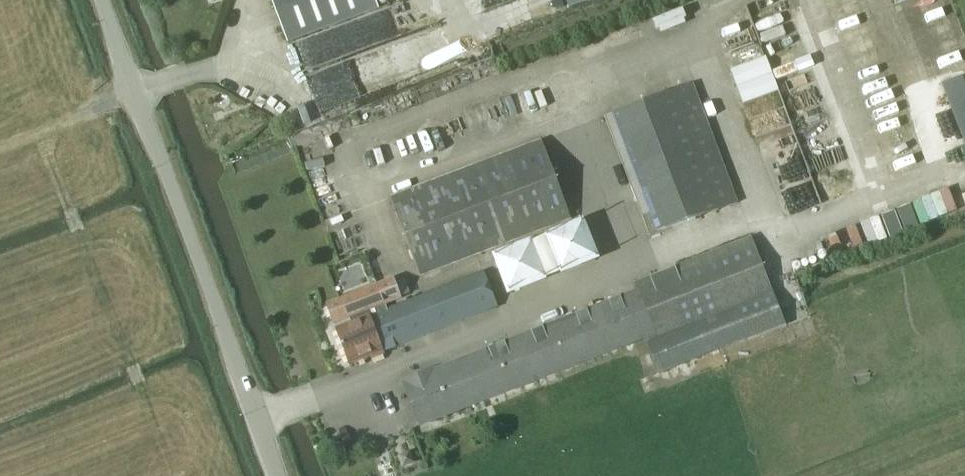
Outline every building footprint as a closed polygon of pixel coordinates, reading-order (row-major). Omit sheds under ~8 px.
[(378,6),(376,0),(273,0),(288,40),(378,6)] [(959,77),(943,83),(964,139),(964,93),(959,77)] [(650,235),(738,202),(694,84),(606,117),(650,235)] [(422,276),(571,219),(541,141),(392,198),(422,276)] [(600,259),(594,243),(585,220),(546,236),(547,239),(535,244),(533,240),(495,256),(509,295),(548,280),(547,276),(559,270),(561,275),(600,259)] [(660,373),(786,324),(752,237),(634,283),(637,291),(403,382),(420,425),(646,337),(660,373)] [(384,351),(498,307),(484,272),(378,313),(376,307),(401,297),(394,279),(327,305),(334,323),(350,317),(352,323),(336,329),(350,364),(372,356),(373,358),(384,354),(383,352),(384,351)]
